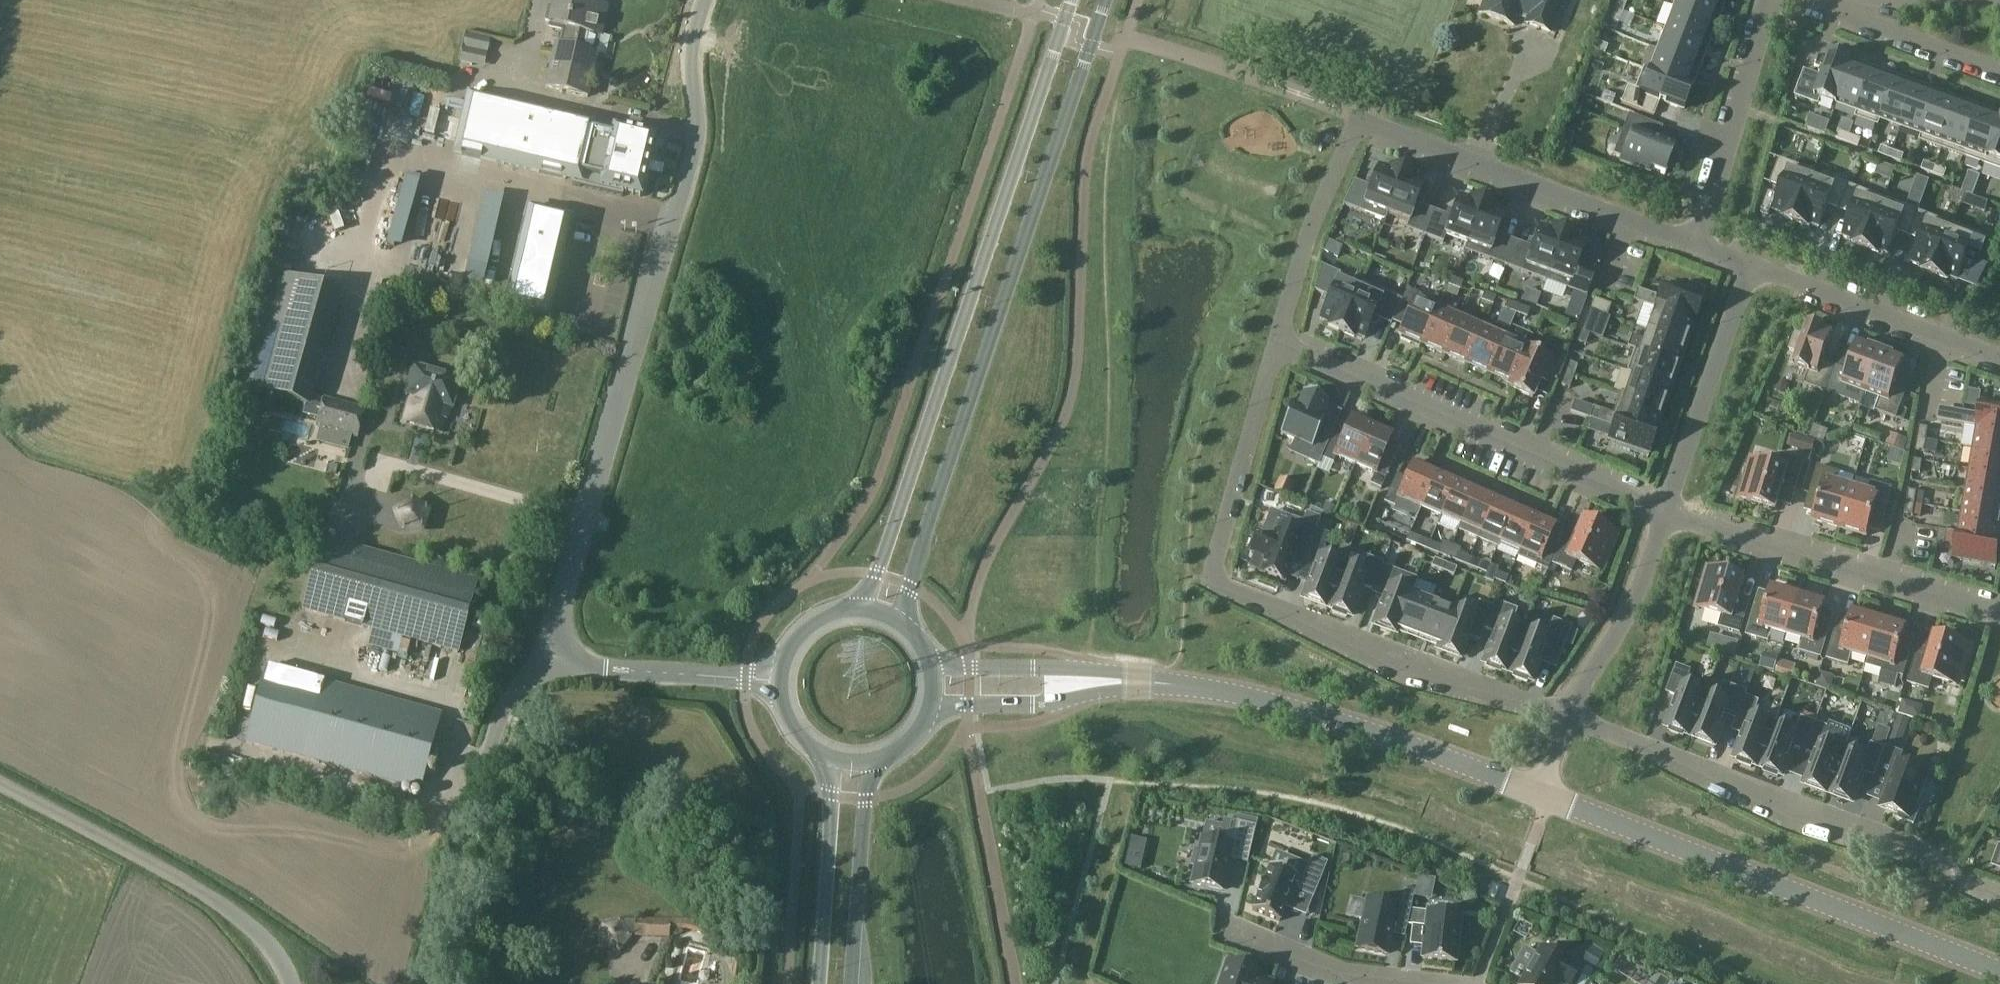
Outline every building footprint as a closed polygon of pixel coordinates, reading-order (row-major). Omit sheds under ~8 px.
[(548,3),(544,19),(550,20),(549,24),(566,28),(562,47),(555,46),(546,88),(587,97),(597,55),(601,36),(609,4),(590,0),(555,0),(554,5),(548,3)] [(1484,14),(1480,12),(1479,14),(1513,26),(1518,12),(1528,16),(1526,24),(1549,33),(1562,0),(1490,0),(1484,14)] [(1623,0),(1619,0),(1615,9),(1623,12),(1627,2),(1623,0)] [(1713,0),(1677,0),(1674,7),(1711,22),(1719,2),(1713,0)] [(1711,22),(1674,7),(1666,29),(1703,43),(1711,22)] [(1615,9),(1611,21),(1618,24),(1623,12),(1615,9)] [(457,45),(479,52),(484,36),(463,28),(457,45)] [(1703,43),(1666,29),(1658,50),(1695,64),(1703,43)] [(1596,42),(1593,50),(1605,54),(1608,47),(1596,42)] [(1658,50),(1650,71),(1686,85),(1695,64),(1658,50)] [(1795,96),(1795,97),(1819,106),(1822,99),(1838,105),(1851,68),(1853,63),(1830,55),(1821,77),(1805,71),(1799,87),(1795,96)] [(1871,75),(1851,68),(1838,105),(1858,112),(1871,75)] [(1686,85),(1650,71),(1643,69),(1635,90),(1627,87),(1621,103),(1653,116),(1659,101),(1682,110),(1691,87),(1686,85)] [(1871,75),(1858,112),(1855,119),(1878,127),(1881,120),(1894,83),(1871,75)] [(1915,90),(1894,83),(1881,120),(1901,127),(1915,90)] [(1915,90),(1901,127),(1922,135),(1935,98),(1915,90)] [(421,115),(420,93),(404,94),(405,116),(421,115)] [(1600,101),(1612,105),(1615,97),(1603,93),(1600,101)] [(508,105),(469,95),(455,154),(566,180),(567,176),(574,178),(573,186),(623,197),(624,194),(641,198),(650,163),(651,163),(657,138),(639,134),(639,135),(614,130),(614,132),(595,127),(595,125),(508,105)] [(1935,98),(1922,135),(1919,142),(1940,149),(1956,105),(1935,98)] [(1977,113),(1956,105),(1940,149),(1962,157),(1977,113)] [(1999,121),(1977,113),(1962,157),(1984,165),(1999,121)] [(1638,170),(1640,165),(1665,175),(1676,145),(1675,145),(1673,148),(1652,140),(1657,127),(1629,116),(1624,131),(1631,133),(1620,163),(1638,170)] [(1999,121),(1984,165),(1999,171),(1999,120),(1999,121)] [(1828,129),(1817,124),(1814,132),(1825,136),(1828,129)] [(1847,144),(1849,136),(1838,132),(1835,140),(1847,144)] [(1861,140),(1849,136),(1847,144),(1858,148),(1861,140)] [(1823,142),(1811,138),(1807,150),(1818,155),(1823,142)] [(1892,152),(1881,148),(1878,155),(1890,159),(1892,152)] [(1892,152),(1890,159),(1901,163),(1904,156),(1892,152)] [(1814,173),(1779,160),(1770,184),(1783,189),(1774,211),(1783,214),(1782,217),(1796,222),(1812,178),(1814,173)] [(1933,175),(1935,167),(1924,163),(1921,171),(1933,175)] [(1386,214),(1402,172),(1389,167),(1388,169),(1379,166),(1371,188),(1354,182),(1343,206),(1385,221),(1387,214),(1386,214)] [(1947,171),(1935,167),(1933,175),(1944,179),(1947,171)] [(1415,177),(1402,172),(1386,214),(1387,214),(1408,222),(1406,229),(1424,236),(1433,211),(1415,205),(1424,183),(1415,179),(1415,177)] [(1812,178),(1796,222),(1809,227),(1810,225),(1819,228),(1827,206),(1839,211),(1849,186),(1835,181),(1833,186),(1820,181),(1812,178)] [(433,214),(453,217),(459,189),(438,185),(433,214)] [(1976,189),(1964,185),(1962,193),(1965,194),(1973,197),(1976,189)] [(1883,199),(1849,186),(1839,211),(1852,215),(1843,237),(1852,241),(1851,243),(1865,248),(1883,199)] [(1924,197),(1912,192),(1906,208),(1918,212),(1924,197)] [(1965,194),(1962,204),(1970,207),(1973,197),(1965,194)] [(473,264),(489,267),(503,199),(488,196),(473,264)] [(1451,218),(1433,211),(1424,236),(1442,243),(1445,236),(1466,244),(1467,244),(1483,202),(1469,197),(1469,199),(1460,196),(1451,218)] [(1883,199),(1865,248),(1878,253),(1879,251),(1888,254),(1896,232),(1909,237),(1918,212),(1906,208),(1883,199)] [(1467,244),(1466,244),(1464,251),(1505,266),(1514,241),(1496,235),(1504,213),(1495,209),(1496,207),(1483,202),(1467,244)] [(573,218),(528,207),(503,309),(548,320),(573,218)] [(1953,225),(1918,212),(1909,237),(1921,241),(1913,264),(1922,267),(1921,269),(1934,274),(1953,225)] [(1987,238),(1953,225),(1934,274),(1948,279),(1948,277),(1957,281),(1966,259),(1978,263),(1987,238)] [(1532,248),(1514,241),(1505,266),(1545,281),(1564,232),(1550,227),(1549,230),(1540,226),(1532,248)] [(1577,237),(1564,232),(1545,281),(1586,296),(1595,272),(1577,265),(1585,243),(1576,240),(1577,237)] [(1328,241),(1323,252),(1337,258),(1342,247),(1328,241)] [(1359,290),(1358,290),(1337,281),(1340,274),(1321,266),(1314,292),(1329,298),(1320,320),(1329,324),(1328,326),(1341,332),(1359,290)] [(337,293),(267,274),(237,387),(306,406),(309,396),(337,293)] [(1448,285),(1459,289),(1462,282),(1452,277),(1448,285)] [(1361,283),(1358,290),(1359,290),(1341,332),(1354,338),(1355,335),(1364,339),(1373,318),(1391,325),(1394,317),(1395,318),(1402,301),(1361,283)] [(1636,290),(1633,301),(1694,323),(1702,299),(1685,293),(1686,289),(1670,283),(1669,288),(1662,285),(1658,298),(1636,290)] [(1407,290),(1402,301),(1395,318),(1405,322),(1399,335),(1402,336),(1400,340),(1410,344),(1412,340),(1422,345),(1440,304),(1407,290)] [(1480,299),(1492,304),(1495,296),(1483,292),(1480,299)] [(1593,299),(1589,310),(1597,313),(1598,312),(1601,302),(1593,299)] [(1506,300),(1503,307),(1515,312),(1517,305),(1506,300)] [(1694,323),(1633,301),(1633,302),(1654,309),(1647,331),(1684,343),(1691,323),(1694,323)] [(1441,305),(1440,304),(1422,345),(1445,355),(1460,321),(1438,311),(1441,305)] [(1517,305),(1515,312),(1526,317),(1529,309),(1517,305)] [(1589,310),(1585,322),(1593,325),(1597,313),(1589,310)] [(1482,331),(1460,321),(1445,355),(1467,365),(1482,331)] [(1826,392),(1835,366),(1822,361),(1832,334),(1808,325),(1803,337),(1796,334),(1790,351),(1797,354),(1793,365),(1809,371),(1804,384),(1826,392)] [(1504,340),(1482,331),(1467,365),(1489,374),(1504,340)] [(1631,336),(1627,348),(1635,351),(1677,365),(1684,343),(1647,331),(1643,340),(1631,336)] [(1577,343),(1585,346),(1589,334),(1581,332),(1577,343)] [(1504,340),(1489,374),(1511,384),(1509,388),(1510,388),(1526,350),(1504,340)] [(1849,371),(1835,366),(1826,392),(1847,400),(1852,387),(1866,392),(1881,352),(1859,344),(1849,371)] [(1526,350),(1510,388),(1532,398),(1542,377),(1552,381),(1564,354),(1545,345),(1540,356),(1526,350)] [(1635,351),(1628,372),(1669,386),(1677,365),(1635,351)] [(1903,361),(1881,352),(1866,392),(1881,398),(1876,411),(1897,419),(1907,393),(1893,388),(1903,361)] [(1577,366),(1570,364),(1569,363),(1561,386),(1568,389),(1577,366)] [(462,378),(412,365),(404,397),(406,397),(400,422),(402,423),(402,424),(442,435),(447,420),(448,421),(451,409),(454,410),(462,378)] [(1621,393),(1620,394),(1662,408),(1669,386),(1628,372),(1627,373),(1632,375),(1625,394),(1621,393)] [(1296,411),(1292,409),(1281,435),(1311,448),(1306,459),(1314,463),(1319,464),(1321,458),(1322,458),(1334,431),(1335,428),(1319,421),(1327,402),(1304,393),(1296,411)] [(1620,394),(1613,415),(1657,430),(1657,429),(1655,429),(1662,408),(1620,394)] [(306,406),(304,414),(320,418),(317,426),(355,437),(362,410),(309,396),(306,406)] [(1574,402),(1570,413),(1589,420),(1613,428),(1609,440),(1615,443),(1614,447),(1630,452),(1631,448),(1649,454),(1657,430),(1613,415),(1593,409),(1574,402)] [(1942,408),(1939,421),(1977,427),(1977,428),(1979,428),(1999,432),(1999,406),(1981,402),(1979,417),(1970,415),(1970,413),(1942,408)] [(1334,431),(1322,458),(1333,463),(1336,457),(1356,465),(1372,427),(1352,418),(1344,435),(1334,431)] [(1392,436),(1372,427),(1356,465),(1375,474),(1370,485),(1381,490),(1393,462),(1383,458),(1392,436)] [(1928,428),(1920,427),(1918,438),(1926,439),(1928,428)] [(1979,428),(1976,448),(1999,452),(1999,432),(1979,428)] [(1890,431),(1886,445),(1904,451),(1909,438),(1890,431)] [(1800,450),(1804,438),(1792,435),(1789,447),(1800,450)] [(1926,439),(1918,438),(1916,451),(1924,452),(1926,439)] [(1976,448),(1972,470),(1999,475),(1999,452),(1976,448)] [(1778,467),(1751,459),(1739,499),(1776,510),(1783,487),(1796,491),(1805,462),(1781,455),(1778,467)] [(1912,472),(1920,473),(1922,461),(1914,460),(1912,472)] [(1421,508),(1435,474),(1427,471),(1429,467),(1418,462),(1416,466),(1413,465),(1405,484),(1394,480),(1384,503),(1395,507),(1399,499),(1421,508)] [(1818,466),(1809,495),(1821,499),(1814,521),(1840,529),(1852,489),(1836,484),(1840,473),(1829,469),(1818,466)] [(1968,492),(1999,498),(1999,475),(1972,470),(1968,492)] [(1435,474),(1421,508),(1440,517),(1455,483),(1435,474)] [(1852,489),(1840,529),(1866,537),(1873,514),(1885,517),(1893,489),(1881,485),(1871,482),(1868,494),(1852,489)] [(1475,492),(1455,483),(1440,517),(1460,525),(1475,492)] [(1909,490),(1907,502),(1915,503),(1917,492),(1909,490)] [(1460,525),(1458,531),(1478,540),(1480,534),(1495,500),(1475,492),(1460,525)] [(1964,514),(1999,521),(1999,498),(1968,492),(1964,514)] [(1495,500),(1480,534),(1478,540),(1497,548),(1500,543),(1514,509),(1495,500)] [(1326,501),(1322,509),(1332,513),(1335,505),(1326,501)] [(1915,503),(1907,502),(1905,515),(1913,516),(1915,503)] [(1514,509),(1500,543),(1510,547),(1509,551),(1518,555),(1534,517),(1514,509)] [(236,511),(234,521),(245,523),(247,514),(236,511)] [(1964,514),(1961,533),(1998,540),(1999,527),(1999,521),(1964,514)] [(1518,555),(1517,558),(1548,571),(1549,569),(1551,564),(1559,544),(1549,539),(1555,526),(1534,517),(1518,555)] [(1562,536),(1559,544),(1551,564),(1571,573),(1576,562),(1601,573),(1618,535),(1583,519),(1573,541),(1562,536)] [(1313,538),(1316,531),(1302,526),(1299,535),(1279,528),(1267,523),(1261,537),(1258,536),(1251,552),(1255,554),(1250,568),(1262,572),(1283,580),(1291,559),(1303,564),(1313,538)] [(1316,531),(1313,538),(1327,543),(1330,535),(1316,530),(1316,531)] [(1938,530),(1936,542),(1945,543),(1947,531),(1938,530)] [(1961,533),(1959,533),(1954,558),(1996,566),(1999,541),(1999,540),(1998,540),(1961,533)] [(1313,538),(1303,564),(1315,568),(1304,599),(1327,607),(1343,566),(1321,558),(1327,543),(1313,538)] [(1418,538),(1415,546),(1426,550),(1429,542),(1418,538)] [(1430,541),(1427,549),(1438,553),(1441,545),(1430,541)] [(320,552),(304,611),(376,631),(395,559),(348,546),(345,559),(320,552)] [(1456,561),(1456,562),(1467,566),(1467,565),(1470,558),(1459,554),(1456,561)] [(1467,565),(1467,566),(1478,571),(1478,570),(1481,563),(1470,558),(1467,565)] [(395,559),(376,631),(458,653),(477,582),(395,559)] [(1343,566),(1327,607),(1350,616),(1362,586),(1373,590),(1382,567),(1383,564),(1370,559),(1365,574),(1343,566)] [(1434,560),(1431,567),(1442,572),(1445,564),(1434,560)] [(1445,564),(1442,572),(1454,576),(1457,569),(1445,564)] [(1373,590),(1372,593),(1384,597),(1373,625),(1396,633),(1398,630),(1412,591),(1416,581),(1416,580),(1382,567),(1373,590)] [(1744,579),(1708,568),(1696,608),(1722,616),(1719,628),(1740,634),(1749,605),(1738,602),(1744,579)] [(1497,573),(1494,581),(1505,585),(1508,577),(1497,573)] [(1755,607),(1746,636),(1754,638),(1758,639),(1768,642),(1771,631),(1787,635),(1799,595),(1773,587),(1766,610),(1755,607)] [(1434,599),(1412,591),(1398,630),(1419,638),(1432,604),(1434,599)] [(1825,603),(1799,595),(1787,635),(1813,643),(1809,654),(1821,658),(1830,629),(1818,626),(1825,603)] [(1492,608),(1484,629),(1496,633),(1485,663),(1488,664),(1487,668),(1500,673),(1501,670),(1508,672),(1523,630),(1510,626),(1516,611),(1494,602),(1492,608)] [(1432,604),(1419,638),(1439,646),(1452,611),(1432,604)] [(1452,610),(1452,611),(1439,646),(1438,649),(1460,657),(1471,630),(1482,634),(1484,629),(1492,608),(1479,604),(1474,618),(1452,610)] [(1867,659),(1879,619),(1854,612),(1847,634),(1836,631),(1827,660),(1849,666),(1852,655),(1867,659)] [(1879,619),(1867,659),(1865,666),(1903,678),(1911,654),(1899,650),(1906,628),(1879,619)] [(1537,636),(1523,630),(1508,672),(1514,674),(1513,678),(1527,683),(1528,680),(1531,681),(1542,651),(1560,657),(1565,644),(1570,629),(1571,627),(1553,621),(1549,632),(1540,628),(1537,636)] [(1570,629),(1565,644),(1572,646),(1578,631),(1570,629)] [(1971,647),(1935,636),(1928,659),(1916,655),(1908,684),(1929,690),(1933,679),(1950,684),(1957,660),(1966,663),(1971,647)] [(1727,639),(1723,654),(1735,657),(1739,643),(1727,639)] [(1769,673),(1787,674),(1788,660),(1769,659),(1769,673)] [(303,759),(324,683),(268,667),(247,744),(303,759)] [(1691,736),(1707,695),(1685,686),(1691,672),(1678,667),(1668,693),(1679,697),(1668,727),(1671,729),(1670,732),(1684,737),(1685,734),(1691,736)] [(324,683),(303,759),(420,791),(441,715),(324,683)] [(1707,695),(1691,736),(1714,745),(1726,715),(1737,719),(1746,697),(1747,693),(1726,685),(1720,700),(1707,695)] [(1840,693),(1834,705),(1846,711),(1852,699),(1840,693)] [(1746,697),(1737,719),(1735,724),(1747,728),(1736,758),(1739,759),(1738,763),(1751,768),(1753,764),(1759,767),(1776,724),(1754,716),(1759,702),(1746,697)] [(1901,700),(1897,713),(1918,721),(1922,707),(1901,700)] [(1895,727),(1906,731),(1910,720),(1898,716),(1895,727)] [(1776,724),(1759,767),(1766,769),(1764,772),(1778,778),(1779,774),(1782,776),(1794,746),(1805,750),(1816,723),(1801,718),(1796,731),(1776,724)] [(1816,723),(1805,750),(1817,754),(1806,784),(1829,793),(1848,743),(1826,735),(1829,728),(1816,723)] [(1848,743),(1829,793),(1852,802),(1863,772),(1875,776),(1885,749),(1886,746),(1887,745),(1874,740),(1873,742),(1872,744),(1871,744),(1868,751),(1848,743)] [(1890,782),(1883,802),(1881,808),(1900,815),(1898,819),(1914,825),(1920,809),(1916,807),(1928,774),(1899,763),(1902,754),(1887,749),(1877,777),(1890,782)] [(1224,843),(1201,838),(1199,851),(1195,851),(1191,866),(1195,867),(1191,883),(1223,891),(1230,861),(1247,864),(1256,827),(1237,823),(1234,834),(1226,833),(1225,838),(1224,843)] [(1999,846),(1992,867),(1999,870),(1999,846)] [(1127,857),(1125,867),(1140,870),(1142,860),(1127,857)] [(1258,894),(1252,910),(1280,922),(1285,909),(1293,887),(1299,889),(1298,892),(1313,898),(1327,863),(1312,857),(1302,881),(1297,879),(1298,877),(1270,866),(1263,882),(1261,881),(1256,893),(1258,894)] [(1368,899),(1357,948),(1386,954),(1390,935),(1404,938),(1414,893),(1404,890),(1401,905),(1397,904),(1396,905),(1368,899)] [(1428,911),(1427,914),(1418,912),(1416,926),(1408,925),(1408,926),(1425,928),(1422,959),(1455,963),(1461,915),(1428,911)] [(635,922),(635,935),(635,937),(669,937),(669,929),(670,920),(636,920),(635,922)] [(621,921),(619,922),(629,937),(635,935),(635,922),(621,921)] [(619,922),(602,926),(601,944),(617,951),(629,937),(619,922)] [(1595,970),(1604,954),(1585,944),(1576,960),(1595,970)] [(1520,983),(1557,983),(1559,982),(1562,983),(1571,983),(1580,969),(1540,947),(1520,983)] [(1220,983),(1272,983),(1257,978),(1259,973),(1234,965),(1232,965),(1228,963),(1227,963),(1226,967),(1220,983)]
